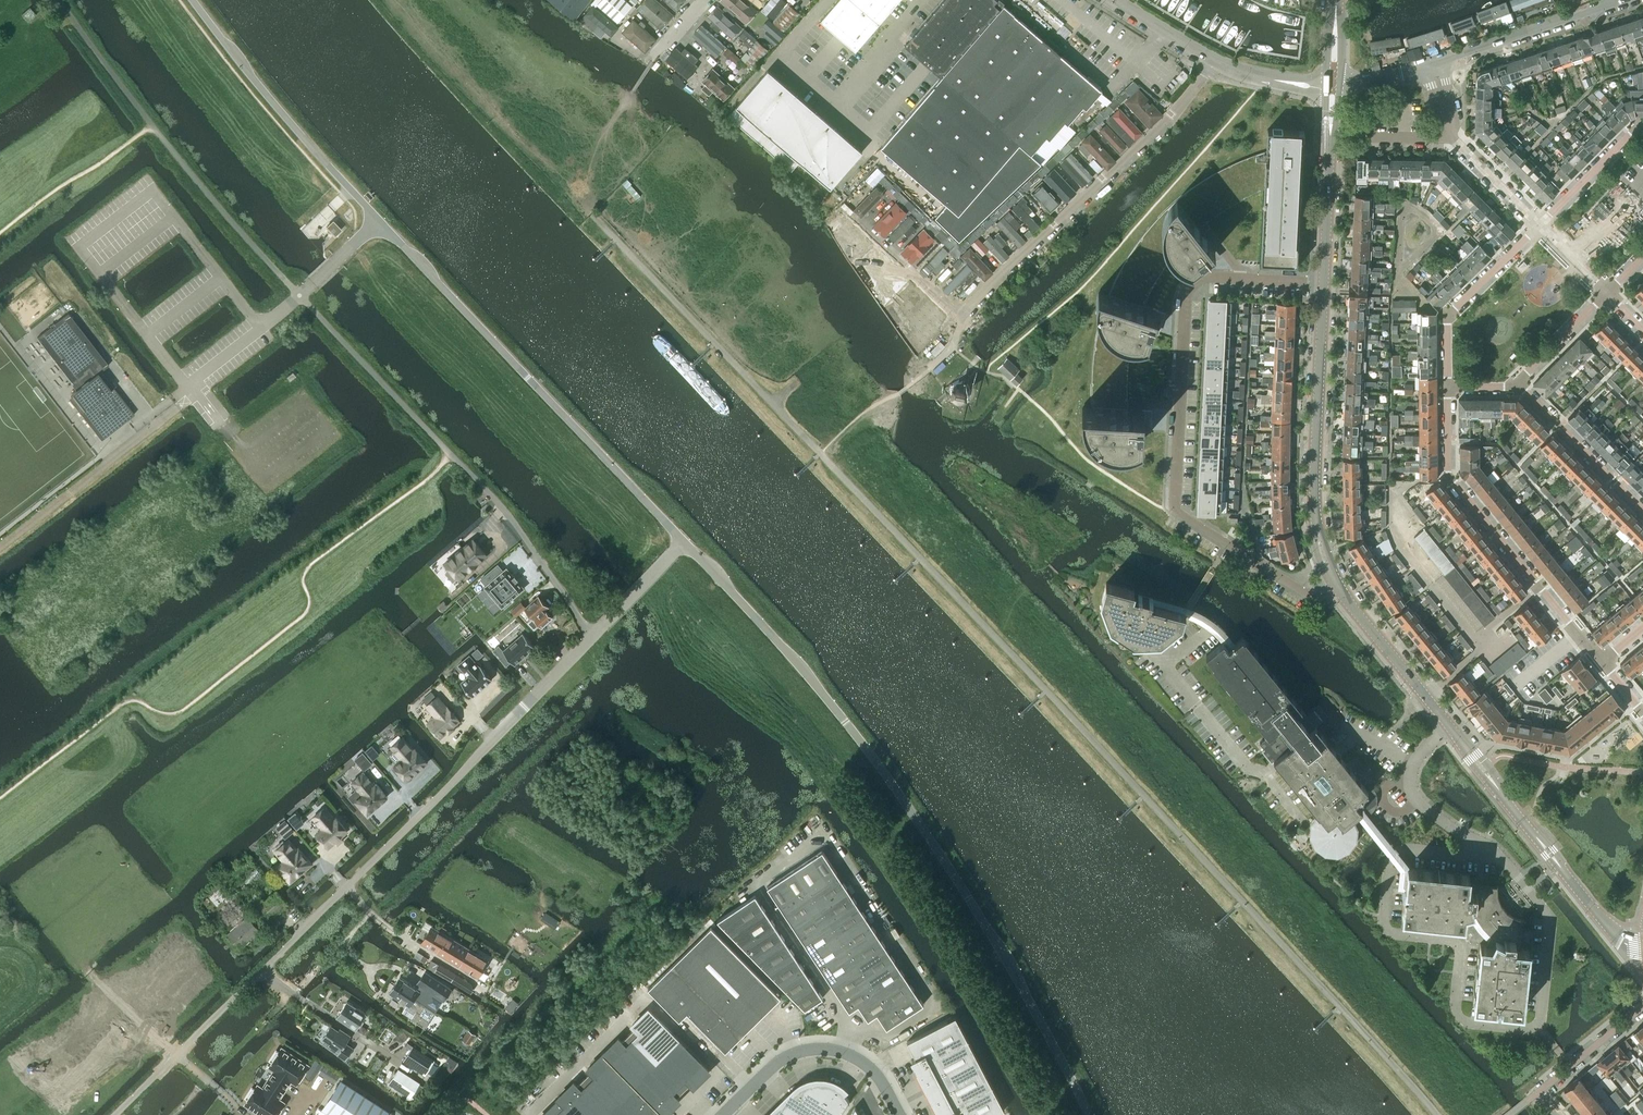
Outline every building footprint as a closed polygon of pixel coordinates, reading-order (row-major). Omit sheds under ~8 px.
[(575,19),(589,0),(551,0),(575,19)] [(662,30),(676,14),(659,0),(645,0),(638,8),(662,30)] [(679,11),(688,0),(666,0),(679,11)] [(747,0),(721,0),(720,0),(726,5),(724,8),(734,17),(737,15),(747,24),(759,11),(747,0)] [(820,20),(855,50),(898,0),(837,0),(820,20)] [(904,45),(941,77),(1004,6),(1003,5),(1004,3),(1002,0),(943,0),(904,45)] [(1478,24),(1512,11),(1508,0),(1506,0),(1474,12),(1474,13),(1478,24)] [(1514,10),(1541,0),(1509,0),(1514,10)] [(586,14),(613,36),(620,27),(593,5),(586,14)] [(744,28),(718,5),(708,16),(734,39),(744,28)] [(941,77),(880,147),(946,204),(935,217),(959,240),(1041,163),(1031,154),(1047,137),(1050,140),(1065,122),(1068,124),(1084,107),(1086,109),(1098,96),(1108,105),(1113,100),(1103,91),(1004,6),(941,77)] [(1449,23),(1452,33),(1474,25),(1471,16),(1449,23)] [(1642,35),(1642,30),(1639,17),(1629,20),(1634,38),(1642,35)] [(623,32),(645,52),(657,39),(635,19),(623,32)] [(1624,41),(1634,38),(1629,20),(1619,24),(1624,41)] [(1614,44),(1624,41),(1619,24),(1608,27),(1614,44)] [(692,35),(717,57),(726,47),(702,25),(692,35)] [(1408,48),(1444,36),(1441,27),(1405,39),(1408,48)] [(1614,44),(1608,27),(1598,30),(1604,48),(1605,50),(1615,47),(1614,44)] [(1593,52),(1604,48),(1598,30),(1587,34),(1593,52)] [(1582,55),(1593,52),(1587,34),(1576,38),(1582,55)] [(1389,51),(1389,48),(1402,45),(1401,40),(1399,36),(1367,42),(1371,55),(1389,51)] [(1572,59),(1582,55),(1576,38),(1566,42),(1572,59)] [(1561,62),(1572,59),(1566,42),(1555,45),(1561,62)] [(1551,66),(1561,62),(1555,45),(1545,48),(1551,66)] [(697,63),(700,60),(686,47),(682,51),(676,46),(667,57),(690,78),(700,66),(697,63)] [(1541,69),(1551,66),(1545,48),(1535,52),(1541,69)] [(1531,72),(1541,69),(1535,52),(1525,55),(1531,72)] [(1521,76),(1531,72),(1525,55),(1515,59),(1521,76)] [(1520,76),(1521,76),(1515,59),(1505,62),(1511,79),(1512,79),(1515,81),(1519,80),(1520,76)] [(1501,83),(1511,79),(1505,62),(1495,65),(1501,83)] [(1495,85),(1501,83),(1495,65),(1481,70),(1476,71),(1476,77),(1476,85),(1484,85),(1492,85),(1494,87),(1494,86),(1492,85),(1492,83),(1495,85)] [(714,68),(703,81),(707,83),(703,88),(711,95),(715,91),(726,100),(736,87),(714,68)] [(799,161),(830,188),(862,151),(839,131),(768,69),(728,115),(791,170),(799,161)] [(1180,74),(1175,80),(1181,86),(1186,80),(1180,74)] [(1122,103),(1139,86),(1134,81),(1133,82),(1117,97),(1122,103)] [(1494,96),(1494,87),(1492,85),(1484,85),(1476,85),(1476,96),(1494,96)] [(1621,99),(1615,106),(1608,99),(1609,99),(1597,87),(1592,91),(1604,103),(1604,104),(1610,110),(1622,123),(1624,121),(1625,122),(1630,117),(1633,116),(1626,98),(1621,99)] [(1626,98),(1633,116),(1635,115),(1641,115),(1642,115),(1642,87),(1638,87),(1638,96),(1630,96),(1626,98)] [(1127,105),(1146,126),(1161,112),(1142,91),(1127,105)] [(1494,106),(1494,96),(1476,96),(1475,106),(1494,106)] [(1106,118),(1122,103),(1117,97),(1100,113),(1106,118)] [(1622,123),(1610,110),(1604,104),(1601,107),(1605,111),(1605,112),(1607,114),(1603,118),(1616,131),(1622,125),(1623,124),(1622,123)] [(1494,116),(1494,106),(1475,106),(1475,118),(1494,116)] [(1113,117),(1133,139),(1142,130),(1121,109),(1113,117)] [(1090,133),(1106,118),(1100,113),(1085,128),(1090,133)] [(1495,123),(1494,116),(1475,118),(1475,130),(1479,134),(1495,124),(1495,123)] [(1603,118),(1595,126),(1607,138),(1608,139),(1610,137),(1616,131),(1603,118)] [(1607,138),(1595,126),(1589,119),(1586,122),(1592,129),(1588,133),(1601,146),(1607,140),(1608,139),(1607,138)] [(1502,131),(1495,124),(1479,134),(1487,143),(1502,131)] [(1101,133),(1119,152),(1127,145),(1109,126),(1101,133)] [(1074,148),(1090,133),(1085,128),(1069,143),(1074,148)] [(1266,161),(1264,189),(1261,260),(1282,261),(1281,267),(1296,267),(1303,143),(1303,130),(1282,129),(1282,128),(1272,128),(1272,129),(1267,129),(1266,149),(1271,149),(1271,161),(1266,161)] [(1509,138),(1502,131),(1487,143),(1488,143),(1496,151),(1509,138)] [(1588,133),(1580,141),(1592,153),(1593,154),(1595,152),(1601,146),(1588,133)] [(1592,153),(1580,141),(1574,134),(1571,137),(1578,143),(1573,148),(1586,161),(1592,155),(1593,154),(1592,153)] [(1092,136),(1082,146),(1103,167),(1113,158),(1092,136)] [(1550,139),(1546,136),(1540,143),(1543,146),(1550,139)] [(1516,145),(1509,138),(1496,151),(1503,158),(1516,145)] [(1058,163),(1074,148),(1069,143),(1053,158),(1058,163)] [(1504,158),(1513,167),(1524,156),(1522,154),(1531,146),(1528,143),(1521,150),(1516,145),(1503,158),(1504,158)] [(1570,145),(1567,149),(1563,144),(1558,149),(1565,156),(1577,168),(1578,169),(1580,167),(1586,161),(1573,148),(1570,145)] [(1192,269),(1193,268),(1192,268),(1200,262),(1202,266),(1218,254),(1198,229),(1213,217),(1229,206),(1246,197),(1264,189),(1266,161),(1271,161),(1271,149),(1266,149),(1266,151),(1245,158),(1225,167),(1206,178),(1188,191),(1176,201),(1172,204),(1171,205),(1156,220),(1141,237),(1129,256),(1118,275),(1109,295),(1143,306),(1151,289),(1161,273),(1171,257),(1174,260),(1176,262),(1179,264),(1182,266),(1186,267),(1189,269),(1191,269),(1192,269)] [(1526,157),(1524,156),(1513,167),(1522,177),(1535,164),(1531,160),(1538,153),(1534,149),(1526,157)] [(1074,153),(1062,165),(1082,187),(1094,175),(1074,153)] [(1577,168),(1565,156),(1557,164),(1561,167),(1570,176),(1577,170),(1578,169),(1577,168)] [(1043,178),(1058,163),(1053,158),(1037,173),(1043,178)] [(1355,177),(1367,177),(1367,159),(1365,159),(1365,158),(1364,158),(1356,158),(1355,177)] [(1367,177),(1378,177),(1378,159),(1367,159),(1367,177)] [(1389,183),(1389,178),(1389,159),(1378,159),(1378,177),(1378,183),(1389,183)] [(1399,186),(1399,178),(1399,159),(1389,159),(1389,178),(1389,183),(1389,186),(1399,186)] [(1399,178),(1410,178),(1410,160),(1399,159),(1399,178)] [(1410,178),(1421,178),(1421,160),(1410,160),(1410,178)] [(1421,178),(1431,178),(1431,160),(1421,160),(1421,178)] [(1436,179),(1437,179),(1450,166),(1445,161),(1442,160),(1431,160),(1431,178),(1431,176),(1436,176),(1438,177),(1436,179)] [(1539,168),(1535,164),(1522,177),(1529,184),(1549,165),(1546,161),(1539,168)] [(1547,172),(1552,168),(1549,165),(1529,184),(1537,192),(1550,179),(1545,174),(1547,172)] [(1437,179),(1444,186),(1457,174),(1450,166),(1437,179)] [(1537,192),(1546,201),(1559,188),(1553,182),(1560,175),(1566,181),(1570,176),(1561,167),(1557,172),(1550,179),(1537,192)] [(1078,192),(1055,168),(1044,178),(1068,202),(1078,192)] [(1027,193),(1043,178),(1037,173),(1021,188),(1027,193)] [(1444,186),(1452,194),(1465,181),(1457,174),(1444,186)] [(880,181),(896,196),(900,192),(885,176),(884,177),(880,181)] [(1043,181),(1032,191),(1051,212),(1062,202),(1043,181)] [(1452,194),(1459,201),(1473,189),(1465,181),(1452,194)] [(873,190),(854,209),(863,218),(885,195),(876,186),(873,190)] [(1011,208),(1027,193),(1021,188),(1006,203),(1011,208)] [(1468,208),(1470,209),(1482,198),(1473,189),(1459,201),(1464,206),(1455,214),(1458,217),(1468,208)] [(896,196),(911,211),(915,207),(916,207),(900,192),(896,196)] [(1354,206),(1372,207),(1384,207),(1384,203),(1373,202),(1373,196),(1354,195),(1354,206)] [(1473,216),(1478,220),(1491,207),(1482,198),(1470,209),(1471,211),(1467,215),(1471,218),(1473,216)] [(891,204),(875,221),(880,227),(896,210),(899,214),(903,209),(894,201),(891,204)] [(1021,202),(1013,208),(1036,233),(1043,227),(1021,202)] [(995,223),(1011,208),(1006,203),(990,218),(995,223)] [(1372,217),(1372,212),(1384,212),(1384,207),(1372,207),(1354,206),(1353,216),(1372,217)] [(911,211),(927,227),(931,222),(932,222),(916,207),(915,207),(911,211)] [(1475,237),(1485,228),(1498,215),(1491,208),(1491,207),(1478,220),(1483,225),(1473,235),(1475,237)] [(912,215),(889,238),(899,248),(922,225),(912,215)] [(1506,222),(1498,215),(1485,228),(1475,237),(1476,237),(1478,236),(1481,239),(1488,231),(1493,235),(1506,222)] [(1005,216),(998,222),(1021,246),(1028,240),(1005,216)] [(1353,216),(1353,227),(1371,228),(1372,217),(1353,216)] [(979,238),(995,223),(990,218),(974,233),(979,238)] [(335,220),(329,226),(337,234),(343,228),(335,220)] [(927,227),(943,242),(947,237),(932,222),(931,222),(927,227)] [(1506,222),(1493,235),(1502,245),(1515,232),(1506,222)] [(1371,239),(1371,228),(1353,227),(1352,238),(1371,239)] [(928,229),(904,254),(914,263),(938,239),(928,229)] [(964,253),(979,238),(974,233),(958,248),(964,253)] [(1001,235),(992,243),(1007,259),(1015,251),(1001,235)] [(943,242),(959,258),(964,253),(963,252),(947,237),(943,242)] [(1371,239),(1352,238),(1352,248),(1382,250),(1382,245),(1374,245),(1374,246),(1370,245),(1371,239)] [(1464,243),(1470,250),(1482,262),(1483,263),(1485,262),(1491,256),(1482,246),(1478,242),(1474,247),(1467,240),(1464,243)] [(1488,240),(1482,246),(1491,256),(1497,250),(1488,240)] [(1467,253),(1463,258),(1476,271),(1482,265),(1483,263),(1482,262),(1470,250),(1464,243),(1461,246),(1467,253)] [(939,251),(919,270),(925,277),(932,270),(937,274),(947,264),(943,260),(950,253),(943,247),(939,251)] [(972,247),(965,254),(988,278),(995,272),(972,247)] [(1370,260),(1370,255),(1374,256),(1374,255),(1382,255),(1382,250),(1352,248),(1351,259),(1370,260)] [(1449,258),(1455,265),(1467,277),(1468,278),(1470,277),(1476,271),(1463,258),(1458,262),(1456,259),(1452,255),(1448,258),(1449,258)] [(961,256),(953,265),(957,269),(966,261),(961,256)] [(1351,270),(1369,270),(1381,271),(1381,267),(1369,267),(1370,260),(1351,259),(1351,270)] [(1523,259),(1518,264),(1522,269),(1528,264),(1523,259)] [(968,263),(942,288),(948,294),(955,287),(960,293),(979,274),(968,263)] [(1455,265),(1448,272),(1461,286),(1467,280),(1468,278),(1467,277),(1455,265)] [(1350,280),(1369,281),(1373,281),(1373,275),(1381,275),(1381,271),(1369,270),(1351,270),(1350,280)] [(1433,273),(1440,280),(1452,292),(1453,293),(1455,292),(1461,286),(1448,272),(1443,277),(1441,275),(1436,270),(1433,273)] [(1435,280),(1437,282),(1432,287),(1445,301),(1452,295),(1453,293),(1452,292),(1440,280),(1433,273),(1430,277),(1434,281),(1435,280)] [(1349,280),(1348,293),(1368,294),(1368,292),(1379,292),(1379,288),(1368,288),(1369,281),(1350,280),(1349,280)] [(1642,302),(1642,283),(1634,293),(1642,302)] [(1445,301),(1432,287),(1428,292),(1421,285),(1418,288),(1437,307),(1438,308),(1439,307),(1445,301)] [(1099,292),(1099,291),(1098,291),(1097,294),(1096,297),(1096,301),(1096,304),(1096,308),(1097,311),(1098,314),(1099,318),(1100,321),(1095,342),(1092,363),(1091,385),(1092,407),(1129,409),(1127,392),(1128,375),(1129,358),(1132,342),(1135,342),(1139,342),(1142,341),(1146,340),(1149,339),(1149,338),(1148,338),(1151,329),(1155,330),(1161,312),(1157,310),(1143,306),(1109,295),(1099,292)] [(1347,306),(1349,306),(1349,305),(1368,306),(1372,306),(1372,300),(1379,300),(1379,296),(1368,295),(1368,294),(1348,293),(1347,306)] [(1209,299),(1209,311),(1231,312),(1231,300),(1209,299)] [(1265,313),(1276,313),(1294,314),(1295,303),(1276,302),(1276,310),(1265,309),(1265,313)] [(1349,306),(1349,316),(1378,317),(1378,313),(1367,313),(1368,306),(1349,305),(1349,306)] [(1209,311),(1208,322),(1230,323),(1231,312),(1209,311)] [(1417,311),(1417,323),(1436,322),(1436,311),(1434,311),(1417,311)] [(71,396),(103,438),(134,414),(101,371),(108,365),(68,313),(54,324),(55,325),(52,328),(51,326),(37,337),(73,383),(74,382),(78,387),(71,393),(73,395),(71,396)] [(1265,317),(1273,318),(1276,318),(1275,324),(1294,325),(1294,314),(1276,313),(1265,313),(1265,317)] [(1349,316),(1348,326),(1367,327),(1367,321),(1378,321),(1378,317),(1349,316)] [(1594,332),(1603,341),(1615,329),(1606,320),(1594,332)] [(1230,323),(1208,322),(1208,333),(1230,334),(1230,323)] [(1417,323),(1417,329),(1408,329),(1408,333),(1436,333),(1436,322),(1417,323)] [(1264,334),(1275,335),(1293,335),(1294,325),(1275,324),(1275,331),(1264,331),(1264,334)] [(1348,326),(1348,337),(1377,339),(1377,334),(1366,334),(1367,327),(1348,326)] [(1603,341),(1612,350),(1624,338),(1615,329),(1603,341)] [(1230,334),(1208,333),(1207,344),(1229,345),(1230,334)] [(1408,338),(1417,338),(1417,344),(1436,344),(1436,333),(1408,333),(1408,338)] [(1264,339),(1275,339),(1274,345),(1293,346),(1293,335),(1275,335),(1264,334),(1264,339)] [(1348,337),(1347,348),(1366,348),(1366,342),(1377,343),(1377,339),(1348,337)] [(1579,337),(1571,345),(1584,358),(1592,351),(1587,346),(1584,342),(1579,337)] [(1612,350),(1625,363),(1630,357),(1627,354),(1633,347),(1624,338),(1612,350)] [(1229,345),(1207,344),(1207,355),(1228,356),(1229,345)] [(1436,344),(1417,344),(1417,350),(1414,350),(1408,350),(1408,354),(1436,354),(1436,344)] [(1263,352),(1263,355),(1292,357),(1293,346),(1274,345),(1274,352),(1263,352)] [(1571,345),(1563,353),(1576,366),(1584,358),(1571,345)] [(1634,372),(1642,362),(1642,357),(1633,347),(1627,354),(1630,357),(1625,363),(1634,372)] [(1347,348),(1347,358),(1376,360),(1376,356),(1365,355),(1366,348),(1347,348)] [(1563,353),(1556,360),(1569,374),(1576,366),(1563,353)] [(1436,365),(1436,354),(1408,354),(1408,359),(1415,359),(1415,358),(1418,358),(1418,365),(1436,365)] [(1228,356),(1207,355),(1206,366),(1228,367),(1228,356)] [(1263,360),(1274,360),(1273,367),(1292,367),(1292,357),(1263,355),(1263,360)] [(1006,357),(998,367),(1017,384),(1022,377),(1015,372),(1019,368),(1006,357)] [(1347,358),(1346,369),(1365,370),(1365,363),(1376,364),(1376,360),(1347,358)] [(1556,360),(1548,368),(1561,381),(1569,374),(1556,360)] [(1642,381),(1642,380),(1642,362),(1634,372),(1642,381)] [(1436,365),(1418,365),(1418,372),(1408,372),(1408,376),(1419,376),(1436,376),(1436,365)] [(1228,367),(1206,366),(1206,377),(1227,378),(1228,367)] [(1262,377),(1273,377),(1291,378),(1292,367),(1273,367),(1273,373),(1262,373),(1262,377)] [(1548,368),(1540,375),(1553,389),(1558,394),(1559,393),(1558,393),(1561,390),(1557,385),(1561,381),(1548,368)] [(1346,369),(1346,379),(1364,380),(1365,370),(1346,369)] [(292,371),(286,376),(289,381),(296,376),(292,371)] [(1558,394),(1553,389),(1540,375),(1532,383),(1546,396),(1550,392),(1555,397),(1558,394)] [(1419,376),(1419,389),(1436,389),(1436,376),(1419,376)] [(1227,378),(1206,377),(1205,388),(1227,389),(1227,378)] [(1267,388),(1272,388),(1291,389),(1291,378),(1273,377),(1262,377),(1262,381),(1267,381),(1267,388)] [(964,381),(963,380),(962,380),(960,380),(959,379),(958,380),(956,380),(954,381),(953,381),(953,382),(952,383),(951,383),(951,384),(950,385),(950,386),(949,387),(949,388),(949,389),(949,390),(949,391),(949,392),(949,393),(949,394),(950,395),(950,396),(954,399),(955,400),(956,400),(957,401),(959,401),(960,401),(962,400),(963,400),(964,400),(965,399),(966,399),(967,397),(968,396),(969,395),(969,394),(970,393),(970,392),(970,391),(970,390),(970,388),(969,386),(968,384),(970,383),(966,379),(964,381)] [(1346,379),(1345,390),(1364,391),(1364,390),(1364,384),(1375,385),(1375,381),(1364,380),(1346,379)] [(1205,388),(1204,399),(1226,400),(1227,389),(1205,388)] [(1261,397),(1261,398),(1290,399),(1291,389),(1272,388),(1272,395),(1256,394),(1256,397),(1261,397)] [(1419,389),(1419,402),(1436,401),(1436,389),(1419,389)] [(1345,390),(1345,401),(1374,402),(1374,398),(1366,398),(1367,391),(1364,390),(1364,391),(1345,390)] [(1272,403),(1271,409),(1290,410),(1290,399),(1261,398),(1261,402),(1272,403)] [(1226,400),(1204,399),(1204,410),(1226,411),(1226,400)] [(1458,417),(1469,417),(1469,399),(1458,399),(1458,417)] [(1469,417),(1480,417),(1480,399),(1469,399),(1469,417)] [(1490,427),(1490,417),(1490,399),(1480,399),(1480,417),(1480,421),(1486,421),(1486,427),(1490,427)] [(1495,420),(1495,417),(1501,417),(1501,399),(1490,399),(1490,417),(1490,427),(1491,427),(1491,429),(1495,429),(1495,427),(1495,420)] [(1501,415),(1510,415),(1522,404),(1517,399),(1501,399),(1501,417),(1501,415)] [(1596,406),(1591,410),(1575,426),(1582,434),(1594,422),(1589,418),(1594,414),(1606,402),(1603,399),(1596,406)] [(1345,401),(1344,411),(1363,412),(1363,406),(1374,406),(1374,402),(1345,401)] [(1419,402),(1419,414),(1436,414),(1436,401),(1419,402)] [(1593,402),(1588,407),(1583,412),(1579,407),(1567,418),(1575,426),(1591,410),(1596,406),(1593,402)] [(1510,415),(1519,424),(1531,413),(1522,404),(1510,415)] [(1633,408),(1639,414),(1642,410),(1637,404),(1633,408)] [(1083,406),(1082,406),(1082,409),(1082,412),(1082,416),(1083,419),(1084,422),(1086,425),(1087,428),(1089,431),(1091,434),(1094,436),(1096,438),(1099,440),(1102,442),(1105,444),(1108,445),(1111,446),(1115,447),(1118,447),(1121,447),(1125,447),(1128,446),(1131,445),(1135,444),(1138,443),(1141,441),(1143,439),(1142,439),(1143,431),(1143,429),(1147,429),(1148,410),(1129,409),(1092,407),(1083,406)] [(1269,420),(1272,420),(1289,421),(1290,410),(1271,409),(1271,416),(1260,415),(1260,419),(1269,420)] [(1226,411),(1204,410),(1203,421),(1225,423),(1226,411)] [(1344,411),(1344,422),(1373,423),(1373,419),(1362,419),(1363,412),(1344,411)] [(1519,424),(1528,433),(1540,422),(1531,413),(1519,424)] [(1436,414),(1419,414),(1412,414),(1404,414),(1404,419),(1419,419),(1419,427),(1437,427),(1436,414)] [(1582,434),(1590,441),(1610,421),(1607,418),(1598,427),(1594,422),(1582,434)] [(1272,420),(1272,433),(1289,433),(1289,421),(1272,420)] [(1225,423),(1203,421),(1203,433),(1224,434),(1225,423)] [(1590,441),(1597,448),(1609,437),(1604,433),(1613,424),(1610,421),(1590,441)] [(1344,422),(1343,432),(1362,433),(1362,427),(1373,427),(1373,423),(1344,422)] [(1540,422),(1528,433),(1537,443),(1549,431),(1540,422)] [(1405,440),(1437,440),(1437,427),(1419,427),(1419,435),(1405,435),(1405,440)] [(1343,432),(1343,443),(1372,444),(1372,440),(1361,440),(1362,433),(1343,432)] [(1622,432),(1617,437),(1613,442),(1609,437),(1597,448),(1605,456),(1626,435),(1622,432)] [(1224,434),(1203,433),(1202,444),(1224,445),(1224,434)] [(1272,433),(1272,445),(1289,445),(1289,433),(1272,433)] [(1540,446),(1549,455),(1561,443),(1552,434),(1540,446)] [(1626,435),(1605,456),(1612,463),(1628,448),(1624,443),(1629,438),(1626,435)] [(1437,452),(1437,440),(1405,440),(1405,445),(1419,445),(1419,452),(1437,452)] [(1372,444),(1343,443),(1342,454),(1361,455),(1361,448),(1372,449),(1372,444)] [(1549,455),(1558,464),(1570,452),(1561,443),(1549,455)] [(1224,445),(1202,444),(1202,455),(1223,456),(1224,445)] [(1272,445),(1272,457),(1289,457),(1289,445),(1272,445)] [(1460,445),(1460,458),(1479,458),(1479,445),(1460,445)] [(1635,455),(1632,452),(1628,448),(1612,463),(1621,472),(1632,461),(1631,460),(1635,455)] [(1419,452),(1419,465),(1437,465),(1437,452),(1419,452)] [(1558,464),(1567,473),(1579,461),(1570,452),(1558,464)] [(1641,461),(1642,458),(1642,453),(1642,452),(1633,462),(1632,461),(1621,472),(1629,481),(1641,469),(1636,465),(1641,461)] [(1223,456),(1202,455),(1201,466),(1223,467),(1223,456)] [(1262,469),(1270,469),(1288,469),(1289,457),(1272,457),(1272,464),(1270,464),(1262,464),(1262,469)] [(1464,477),(1465,477),(1465,476),(1479,465),(1479,458),(1460,458),(1460,469),(1458,471),(1464,477)] [(1342,459),(1343,472),(1359,472),(1359,459),(1342,459)] [(1514,466),(1509,460),(1504,464),(1509,470),(1514,466)] [(1567,473),(1576,482),(1588,470),(1579,461),(1567,473)] [(1437,465),(1419,465),(1420,478),(1437,478),(1437,465)] [(1465,477),(1472,485),(1486,474),(1479,465),(1465,476),(1465,477)] [(1223,467),(1201,466),(1200,477),(1222,478),(1223,467)] [(1523,470),(1529,476),(1532,472),(1527,466),(1526,467),(1523,470)] [(1271,474),(1271,481),(1288,481),(1288,469),(1270,469),(1270,474),(1271,474)] [(1641,469),(1629,481),(1637,488),(1642,482),(1642,472),(1641,469)] [(1576,482),(1585,491),(1597,479),(1588,470),(1576,482)] [(1343,472),(1343,485),(1360,484),(1359,472),(1343,472)] [(1472,485),(1479,494),(1493,483),(1486,474),(1472,485)] [(1222,478),(1200,477),(1200,488),(1222,489),(1222,478)] [(1585,491),(1594,500),(1606,488),(1597,479),(1585,491)] [(1262,489),(1262,493),(1289,492),(1288,481),(1271,481),(1272,488),(1270,488),(1270,489),(1262,489)] [(1426,492),(1434,502),(1447,491),(1439,481),(1426,492)] [(1486,503),(1486,504),(1500,492),(1493,483),(1479,494),(1486,503)] [(1343,485),(1343,497),(1360,497),(1360,484),(1343,485)] [(1543,485),(1540,488),(1545,494),(1549,491),(1543,485)] [(1222,489),(1200,488),(1199,499),(1221,500),(1222,489)] [(1594,500),(1603,509),(1615,497),(1606,488),(1594,500)] [(1434,502),(1442,512),(1455,501),(1447,491),(1434,502)] [(1549,491),(1545,494),(1554,504),(1565,494),(1562,491),(1554,497),(1549,491)] [(1272,497),(1272,505),(1289,504),(1289,492),(1262,493),(1262,497),(1270,497),(1272,497)] [(1487,504),(1494,512),(1508,501),(1500,492),(1486,504),(1487,504)] [(1343,497),(1344,510),(1360,510),(1360,497),(1343,497)] [(1603,509),(1612,518),(1624,506),(1615,497),(1603,509)] [(1221,500),(1199,499),(1199,511),(1221,512),(1221,500)] [(1412,509),(1415,512),(1419,509),(1421,512),(1428,507),(1423,500),(1416,505),(1416,506),(1412,509)] [(1442,512),(1450,522),(1463,511),(1455,501),(1442,512)] [(1494,512),(1501,521),(1515,510),(1508,501),(1494,512)] [(1272,505),(1273,517),(1290,516),(1289,504),(1272,505)] [(1612,518),(1621,527),(1633,515),(1624,506),(1612,518)] [(1344,510),(1344,523),(1361,522),(1360,510),(1344,510)] [(1501,521),(1508,530),(1522,519),(1515,510),(1501,521)] [(1562,513),(1568,520),(1571,516),(1566,510),(1562,513)] [(1450,522),(1458,532),(1471,521),(1463,511),(1450,522)] [(1621,527),(1630,536),(1642,524),(1633,515),(1621,527)] [(1290,516),(1273,517),(1274,529),(1291,528),(1290,516)] [(1515,539),(1530,528),(1522,519),(1508,530),(1516,539),(1515,539)] [(1458,532),(1466,541),(1479,531),(1471,521),(1458,532)] [(1361,522),(1344,523),(1344,536),(1361,535),(1361,522)] [(1573,526),(1579,532),(1583,529),(1577,523),(1573,526)] [(1639,545),(1642,541),(1642,525),(1642,524),(1630,536),(1639,545)] [(1414,537),(1430,557),(1444,574),(1454,566),(1424,528),(1414,537)] [(1516,539),(1523,548),(1537,537),(1530,528),(1515,539),(1515,540),(1516,539)] [(1579,532),(1585,539),(1588,535),(1583,529),(1579,532)] [(1466,541),(1474,551),(1487,541),(1479,531),(1466,541)] [(1269,551),(1279,549),(1295,544),(1292,532),(1275,537),(1277,544),(1268,547),(1269,551)] [(1523,548),(1530,557),(1544,546),(1537,537),(1523,548)] [(1348,548),(1356,559),(1370,549),(1362,538),(1348,548)] [(1363,569),(1377,560),(1393,549),(1391,546),(1388,538),(1384,540),(1370,549),(1356,559),(1363,569)] [(446,573),(453,581),(457,577),(459,579),(470,569),(470,570),(476,565),(476,564),(487,555),(473,539),(445,563),(450,569),(446,573)] [(1474,551),(1482,561),(1495,550),(1487,541),(1474,551)] [(1295,544),(1279,549),(1269,551),(1270,556),(1280,553),(1282,560),(1298,556),(1295,544)] [(1530,557),(1538,566),(1551,555),(1544,546),(1530,557)] [(1596,551),(1602,558),(1605,554),(1600,548),(1596,551)] [(1482,561),(1490,571),(1503,560),(1495,550),(1482,561)] [(1454,552),(1450,555),(1458,565),(1464,561),(1461,557),(1459,558),(1454,552)] [(1544,575),(1559,564),(1551,555),(1538,566),(1545,575),(1544,575)] [(1363,569),(1370,580),(1384,570),(1377,560),(1363,569)] [(1490,571),(1498,581),(1511,570),(1503,560),(1490,571)] [(1607,564),(1613,570),(1616,567),(1611,561),(1607,564)] [(498,564),(481,579),(482,580),(487,585),(486,586),(485,587),(486,588),(501,606),(502,607),(503,606),(504,605),(505,607),(512,602),(510,600),(520,591),(523,589),(524,588),(523,587),(517,580),(519,579),(518,578),(518,579),(515,576),(516,575),(515,575),(514,576),(508,569),(507,568),(506,569),(503,571),(499,566),(499,565),(498,564)] [(1545,575),(1552,584),(1566,573),(1559,564),(1544,575),(1545,576),(1545,575)] [(1443,574),(1485,625),(1495,616),(1454,566),(1443,574)] [(1370,580),(1377,590),(1391,581),(1384,570),(1370,580)] [(1498,581),(1506,591),(1519,580),(1511,570),(1498,581)] [(1552,584),(1559,593),(1573,582),(1566,573),(1552,584)] [(1416,579),(1412,582),(1413,582),(1407,587),(1414,595),(1423,588),(1416,579)] [(1519,580),(1506,591),(1514,601),(1528,590),(1519,580)] [(1377,590),(1384,601),(1398,591),(1391,581),(1377,590)] [(1104,608),(1110,625),(1110,624),(1118,630),(1132,640),(1133,640),(1142,639),(1142,640),(1160,639),(1167,633),(1167,634),(1181,623),(1184,614),(1185,613),(1185,612),(1168,608),(1171,604),(1153,599),(1137,594),(1137,597),(1133,596),(1134,590),(1106,582),(1101,599),(1102,599),(1105,608),(1104,608)] [(1559,593),(1567,602),(1581,591),(1573,582),(1559,593)] [(1630,599),(1636,606),(1642,601),(1642,602),(1642,588),(1630,599)] [(1599,595),(1602,598),(1609,593),(1606,589),(1599,595)] [(1398,591),(1384,601),(1391,612),(1405,602),(1398,591)] [(1581,591),(1567,602),(1574,611),(1588,600),(1581,591)] [(531,603),(520,613),(525,618),(530,613),(535,618),(548,606),(539,596),(531,603)] [(1621,607),(1631,620),(1642,610),(1642,602),(1642,601),(1636,606),(1630,599),(1621,607)] [(444,601),(438,606),(442,610),(448,605),(444,601)] [(522,602),(512,611),(517,616),(520,613),(526,607),(522,602)] [(1514,614),(1522,624),(1535,613),(1527,603),(1514,614)] [(1171,604),(1168,608),(1185,612),(1185,613),(1191,615),(1195,616),(1198,618),(1201,620),(1204,621),(1209,625),(1212,628),(1215,630),(1217,632),(1219,634),(1224,640),(1223,641),(1206,655),(1206,656),(1206,655),(1269,733),(1268,734),(1260,741),(1274,759),(1275,759),(1315,726),(1316,726),(1316,725),(1321,721),(1319,718),(1321,716),(1314,707),(1313,708),(1313,707),(1306,714),(1301,709),(1302,709),(1301,708),(1300,709),(1242,637),(1233,644),(1226,635),(1220,629),(1211,621),(1203,616),(1193,611),(1171,604)] [(1394,615),(1403,625),(1416,615),(1407,605),(1394,615)] [(1621,607),(1611,615),(1622,628),(1631,620),(1621,607)] [(1522,624),(1530,634),(1543,623),(1535,613),(1522,624)] [(1403,625),(1411,635),(1424,625),(1416,615),(1403,625)] [(1611,615),(1601,623),(1612,636),(1622,628),(1611,615)] [(1543,623),(1530,634),(1538,644),(1551,633),(1543,623)] [(1612,636),(1601,623),(1591,632),(1602,644),(1612,636)] [(1411,635),(1419,645),(1432,634),(1424,625),(1411,635)] [(1496,631),(1499,635),(1505,630),(1502,626),(1496,631)] [(1515,635),(1520,642),(1524,639),(1523,638),(1527,635),(1523,631),(1520,634),(1519,632),(1515,635)] [(494,649),(494,650),(507,665),(507,664),(512,661),(515,664),(535,647),(523,633),(503,650),(499,645),(494,649)] [(1419,645),(1427,655),(1440,644),(1432,634),(1419,645)] [(1524,639),(1520,642),(1526,648),(1529,645),(1524,639)] [(1465,640),(1462,643),(1470,653),(1474,650),(1465,640)] [(1518,642),(1513,646),(1522,657),(1527,653),(1518,642)] [(1427,655),(1435,665),(1448,654),(1440,644),(1427,655)] [(1513,646),(1508,650),(1517,661),(1522,657),(1513,646)] [(1630,655),(1641,668),(1642,666),(1642,651),(1640,647),(1630,655)] [(479,658),(483,654),(478,648),(473,653),(477,657),(479,658)] [(1508,650),(1503,654),(1512,665),(1517,661),(1508,650)] [(1448,654),(1435,665),(1443,675),(1456,664),(1448,654)] [(1503,654),(1499,658),(1508,669),(1512,665),(1503,654)] [(469,695),(471,694),(472,696),(492,679),(481,666),(479,667),(470,655),(459,664),(469,676),(461,683),(467,689),(465,691),(469,695)] [(1641,668),(1630,655),(1620,663),(1631,676),(1641,668)] [(1581,656),(1561,672),(1568,682),(1569,683),(1571,681),(1570,680),(1587,667),(1583,663),(1585,662),(1581,656)] [(1499,658),(1494,662),(1503,672),(1508,669),(1499,658)] [(1479,664),(1484,670),(1488,667),(1483,661),(1479,664)] [(1503,672),(1494,662),(1489,665),(1498,676),(1503,672)] [(1587,667),(1570,680),(1571,681),(1578,690),(1581,688),(1586,684),(1591,680),(1594,677),(1587,667)] [(1449,682),(1458,692),(1471,682),(1462,672),(1449,682)] [(1471,682),(1458,692),(1466,702),(1479,692),(1471,682)] [(1597,697),(1596,697),(1600,701),(1613,717),(1617,714),(1619,715),(1624,711),(1606,689),(1597,697)] [(1486,690),(1466,706),(1471,712),(1472,710),(1476,715),(1494,700),(1486,690)] [(428,724),(440,737),(459,720),(448,707),(447,707),(437,696),(437,697),(433,693),(424,701),(427,705),(436,716),(434,718),(432,717),(429,720),(429,722),(428,724)] [(1494,700),(1476,715),(1483,724),(1499,711),(1500,711),(1502,709),(1501,709),(1494,700)] [(1600,701),(1591,708),(1604,724),(1613,717),(1600,701)] [(1582,715),(1582,716),(1595,732),(1596,731),(1604,724),(1591,708),(1582,715)] [(1499,711),(1483,724),(1495,739),(1507,719),(1500,711),(1499,711)] [(1580,714),(1571,721),(1586,739),(1590,736),(1592,738),(1596,734),(1597,733),(1596,731),(1595,732),(1582,716),(1582,715),(1581,713),(1580,714)] [(1518,721),(1514,742),(1519,743),(1519,745),(1525,746),(1526,747),(1526,744),(1525,744),(1530,721),(1531,721),(1531,719),(1530,719),(1519,716),(1518,716),(1517,721),(1518,721)] [(1507,719),(1495,739),(1514,742),(1518,721),(1517,721),(1507,719)] [(1530,721),(1525,744),(1526,744),(1537,747),(1541,726),(1542,726),(1542,723),(1541,723),(1531,721),(1530,721)] [(1571,721),(1563,728),(1563,730),(1564,730),(1569,753),(1570,756),(1583,745),(1582,743),(1586,739),(1571,721)] [(1355,829),(1355,827),(1351,818),(1358,812),(1361,810),(1366,806),(1361,800),(1357,803),(1356,801),(1368,791),(1315,726),(1275,759),(1320,814),(1319,815),(1320,815),(1314,823),(1313,823),(1313,824),(1312,834),(1312,836),(1316,844),(1316,845),(1317,846),(1325,851),(1325,852),(1326,852),(1327,852),(1336,853),(1338,853),(1347,849),(1348,848),(1353,840),(1354,840),(1354,839),(1354,838),(1355,829)] [(1541,726),(1537,747),(1549,749),(1553,728),(1542,726),(1541,726)] [(1553,728),(1549,749),(1569,753),(1564,730),(1563,730),(1553,728)] [(400,772),(407,779),(414,773),(420,768),(419,768),(426,762),(415,749),(413,750),(403,737),(392,747),(403,759),(392,768),(398,774),(400,772)] [(366,751),(373,759),(379,754),(372,746),(366,751)] [(355,759),(364,770),(372,763),(363,753),(355,759)] [(349,782),(342,789),(354,803),(356,801),(367,813),(387,796),(376,783),(374,785),(363,772),(356,763),(343,774),(349,782)] [(316,834),(328,847),(348,831),(336,817),(334,818),(325,807),(313,817),(323,828),(316,834)] [(1361,810),(1358,812),(1402,868),(1400,887),(1405,887),(1405,889),(1404,889),(1402,890),(1401,893),(1403,895),(1404,895),(1402,916),(1464,923),(1465,916),(1468,916),(1474,915),(1481,926),(1487,933),(1490,935),(1487,940),(1487,944),(1480,943),(1473,1005),(1495,1007),(1495,1008),(1496,1010),(1499,1011),(1501,1009),(1501,1008),(1522,1010),(1529,948),(1521,947),(1524,918),(1515,916),(1507,911),(1501,904),(1498,895),(1497,885),(1468,882),(1469,874),(1407,868),(1361,810)] [(295,812),(288,817),(297,828),(304,822),(295,812)] [(286,820),(277,827),(285,837),(294,830),(286,820)] [(282,870),(290,880),(297,874),(298,874),(303,869),(310,863),(299,849),(297,851),(288,840),(285,842),(283,840),(278,845),(280,847),(277,849),(286,860),(279,866),(282,870)] [(808,859),(823,882),(837,873),(822,851),(809,860),(808,859)] [(794,868),(809,891),(823,882),(808,859),(807,859),(808,860),(795,869),(795,868),(794,868)] [(781,877),(796,900),(809,891),(794,868),(794,869),(781,878),(781,877)] [(809,891),(819,905),(846,887),(846,888),(847,888),(837,873),(823,882),(809,891)] [(767,886),(782,909),(796,900),(781,877),(780,877),(781,878),(768,887),(767,886)] [(819,905),(828,920),(856,902),(847,888),(846,888),(846,887),(819,905)] [(782,909),(791,924),(792,924),(792,923),(819,905),(809,891),(796,900),(782,909)] [(717,920),(730,933),(764,910),(765,910),(755,895),(717,920)] [(828,920),(838,935),(865,917),(866,917),(856,902),(828,920)] [(791,924),(801,939),(801,938),(828,920),(819,905),(792,923),(792,924),(791,924)] [(730,933),(742,946),(774,925),(775,925),(765,910),(764,910),(730,933)] [(248,916),(229,933),(240,947),(260,930),(248,916)] [(838,935),(848,949),(875,931),(875,932),(875,931),(866,917),(865,917),(838,935)] [(801,939),(811,953),(838,935),(828,920),(801,938),(801,939)] [(742,946),(755,958),(783,939),(784,940),(784,939),(775,925),(774,925),(742,946)] [(488,960),(432,926),(422,943),(478,977),(488,960)] [(687,1012),(725,1051),(750,1027),(746,1024),(751,1018),(757,1014),(765,1008),(772,1005),(781,997),(711,926),(648,988),(680,1020),(687,1012)] [(848,949),(857,964),(884,946),(885,946),(875,931),(875,932),(875,931),(848,949)] [(811,953),(820,968),(821,967),(820,967),(848,949),(838,935),(811,953)] [(755,958),(767,971),(793,954),(794,954),(784,939),(784,940),(783,939),(755,958)] [(857,964),(867,978),(894,960),(894,961),(895,960),(885,946),(884,946),(857,964)] [(820,968),(830,982),(857,964),(848,949),(820,967),(821,967),(820,968)] [(767,971),(779,984),(803,968),(803,969),(803,968),(794,954),(793,954),(767,971)] [(867,978),(876,993),(881,990),(904,975),(895,960),(894,961),(894,960),(867,978)] [(439,963),(435,971),(451,981),(456,974),(439,963)] [(830,982),(839,997),(840,997),(839,996),(867,978),(857,964),(830,982)] [(779,984),(792,996),(812,983),(813,983),(803,968),(803,969),(803,968),(779,984)] [(400,977),(395,985),(415,998),(436,1012),(445,1000),(452,990),(426,972),(419,983),(422,985),(419,989),(400,977)] [(456,974),(451,981),(470,991),(471,989),(470,983),(456,974)] [(891,1004),(895,1001),(913,989),(913,990),(914,989),(904,975),(881,990),(891,1004)] [(849,1011),(858,1005),(876,993),(867,978),(839,996),(840,997),(839,997),(849,1011)] [(812,983),(792,996),(804,1009),(805,1009),(823,997),(813,983),(812,983)] [(395,985),(390,992),(407,1004),(402,1012),(412,1018),(411,1018),(426,1028),(436,1012),(415,998),(395,985)] [(913,989),(895,1001),(905,1016),(923,1004),(914,989),(913,990),(913,989)] [(868,1020),(877,1014),(876,1014),(891,1004),(881,990),(876,993),(858,1005),(868,1020)] [(347,1001),(336,1017),(356,1030),(366,1014),(347,1001)] [(876,1014),(877,1014),(886,1028),(905,1016),(895,1001),(891,1004),(876,1014)] [(510,1004),(506,1008),(511,1012),(514,1007),(510,1004)] [(628,1034),(649,1054),(656,1062),(679,1039),(648,1008),(632,1024),(635,1027),(628,1034)] [(1004,1109),(955,1016),(907,1041),(916,1057),(911,1060),(917,1071),(940,1114),(994,1114),(1004,1109)] [(1640,1041),(1642,1038),(1642,1024),(1633,1032),(1640,1041)] [(338,1053),(346,1058),(353,1048),(346,1043),(350,1036),(345,1032),(344,1034),(331,1025),(323,1037),(332,1043),(331,1045),(340,1051),(338,1053)] [(476,1034),(469,1029),(463,1039),(469,1043),(476,1034)] [(602,1052),(626,1076),(649,1054),(628,1034),(621,1041),(618,1038),(603,1053),(602,1052)] [(709,1070),(679,1039),(656,1062),(683,1090),(690,1083),(693,1086),(709,1070)] [(1607,1053),(1619,1068),(1621,1066),(1629,1059),(1618,1044),(1607,1053)] [(435,1060),(413,1046),(403,1060),(425,1074),(435,1060)] [(276,1069),(269,1079),(285,1089),(291,1079),(297,1083),(308,1065),(282,1047),(279,1051),(276,1049),(270,1060),(273,1062),(270,1066),(276,1069)] [(1641,1048),(1636,1052),(1635,1051),(1630,1055),(1634,1060),(1638,1056),(1642,1052),(1642,1047),(1641,1048)] [(591,1071),(584,1078),(604,1098),(626,1076),(602,1052),(603,1053),(588,1068),(591,1071)] [(1607,1053),(1596,1062),(1600,1067),(1608,1076),(1614,1072),(1621,1081),(1625,1078),(1617,1069),(1619,1068),(1607,1053)] [(626,1076),(664,1114),(665,1114),(664,1114),(680,1100),(676,1097),(683,1090),(656,1062),(649,1054),(626,1076)] [(1634,1060),(1640,1068),(1642,1066),(1642,1062),(1638,1056),(1634,1060)] [(323,1064),(315,1059),(305,1075),(313,1080),(323,1064)] [(340,1075),(323,1064),(319,1072),(335,1082),(340,1075)] [(1632,1072),(1627,1066),(1623,1069),(1628,1075),(1632,1072)] [(420,1082),(398,1068),(389,1083),(411,1097),(420,1082)] [(1582,1073),(1578,1076),(1582,1081),(1586,1078),(1582,1073)] [(604,1098),(611,1106),(620,1114),(664,1114),(626,1076),(604,1098)] [(1563,1088),(1574,1101),(1589,1089),(1582,1081),(1578,1076),(1563,1088)] [(559,1098),(560,1098),(567,1105),(574,1098),(591,1114),(602,1114),(611,1106),(604,1098),(584,1078),(577,1085),(574,1082),(558,1097),(559,1098)] [(246,1103),(265,1114),(276,1114),(284,1102),(279,1098),(285,1089),(269,1079),(263,1088),(258,1085),(255,1089),(252,1087),(246,1097),(249,1099),(246,1103)] [(325,1107),(337,1114),(384,1114),(387,1111),(341,1081),(325,1107)] [(796,1092),(773,1114),(839,1114),(848,1101),(849,1102),(850,1101),(848,1099),(846,1096),(844,1093),(839,1089),(832,1085),(824,1083),(817,1082),(810,1084),(802,1087),(796,1092)] [(1574,1101),(1584,1114),(1599,1102),(1589,1089),(1574,1101)] [(526,1095),(532,1100),(536,1096),(530,1091),(526,1095)] [(574,1098),(567,1105),(560,1098),(559,1098),(542,1114),(591,1114),(574,1098)] [(1585,1114),(1609,1114),(1599,1102),(1584,1114),(1585,1114)] [(602,1114),(620,1114),(611,1106),(602,1114)] [(855,1106),(855,1107),(850,1114),(860,1114),(855,1106)] [(1637,1106),(1625,1114),(1636,1114),(1641,1111),(1638,1108),(1637,1106)]
